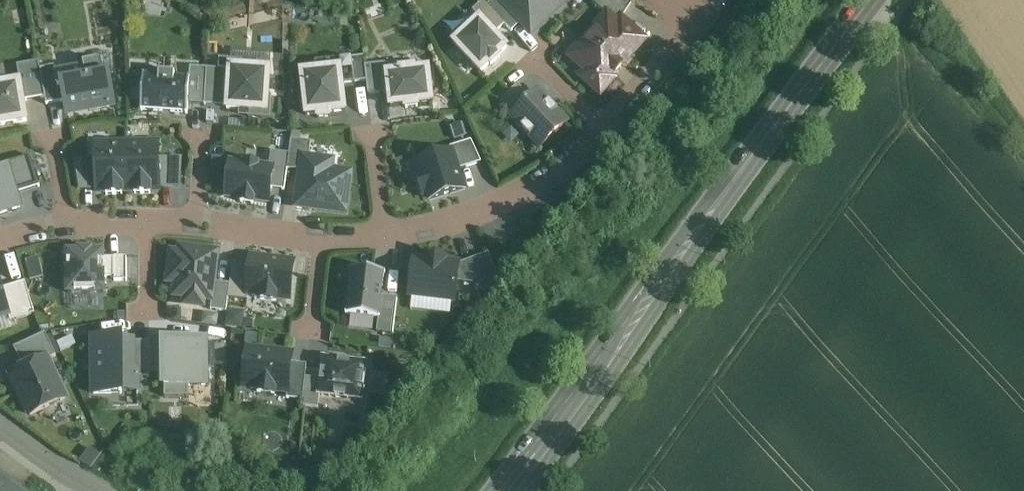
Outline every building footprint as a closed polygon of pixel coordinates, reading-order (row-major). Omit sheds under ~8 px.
[(573,3),(571,0),(498,0),(496,1),(532,40),(573,3)] [(609,18),(610,17),(618,25),(634,1),(633,0),(588,0),(609,18)] [(503,28),(481,5),(471,14),(478,22),(493,38),(503,28)] [(623,66),(645,41),(628,26),(624,30),(618,25),(610,17),(609,18),(592,38),(589,36),(570,58),(586,72),(581,78),(601,95),(614,80),(612,78),(615,75),(616,76),(624,67),(623,66)] [(493,38),(478,22),(452,46),(479,75),(488,67),(489,69),(498,60),(497,59),(505,51),(493,38)] [(270,69),(230,67),(231,60),(219,59),(218,70),(229,70),(227,107),(227,110),(249,111),(248,118),(270,119),(272,95),(268,95),(270,69)] [(82,68),(56,73),(55,73),(58,89),(64,89),(66,101),(67,110),(88,106),(89,110),(113,106),(110,87),(103,89),(102,82),(104,81),(101,61),(81,64),(82,68)] [(17,66),(20,81),(23,101),(45,97),(40,70),(38,62),(17,66)] [(386,64),(364,67),(367,94),(388,92),(386,73),(387,73),(386,64)] [(55,67),(40,70),(45,97),(46,105),(66,101),(64,89),(58,89),(55,73),(56,73),(55,67)] [(367,94),(364,67),(338,70),(342,97),(367,94)] [(190,68),(190,79),(188,105),(205,106),(207,69),(190,68)] [(415,70),(414,68),(400,70),(400,72),(387,73),(386,73),(388,92),(390,107),(405,105),(405,108),(418,107),(417,104),(433,102),(429,68),(415,70)] [(218,70),(207,69),(205,106),(227,107),(229,70),(218,70)] [(338,70),(297,74),(301,119),(343,115),(342,97),(338,70)] [(159,76),(143,76),(141,111),(188,114),(188,105),(190,79),(175,78),(175,74),(159,73),(159,76)] [(27,121),(23,101),(20,81),(8,84),(7,78),(0,79),(0,126),(27,121)] [(518,84),(500,101),(508,110),(509,109),(525,93),(526,93),(518,84)] [(525,93),(509,109),(514,115),(531,99),(526,93),(525,93)] [(547,104),(537,93),(531,99),(514,115),(513,116),(523,127),(521,128),(530,138),(531,136),(542,147),(566,124),(556,113),(558,111),(549,102),(547,104)] [(462,121),(450,125),(454,137),(467,133),(462,121)] [(289,154),(287,169),(298,170),(300,154),(309,155),(311,143),(291,140),(289,154)] [(110,148),(96,148),(96,162),(97,188),(97,193),(106,192),(106,195),(123,194),(123,191),(128,191),(127,143),(110,144),(110,148)] [(159,161),(158,147),(144,147),(144,143),(127,143),(128,191),(134,191),(134,194),(151,194),(151,191),(159,191),(159,187),(159,161)] [(415,156),(429,201),(469,189),(455,144),(415,156)] [(289,154),(271,152),(269,165),(266,188),(284,190),(287,169),(289,154)] [(309,155),(300,154),(298,170),(293,205),(347,213),(353,171),(334,168),(336,159),(309,155)] [(9,172),(16,194),(40,187),(31,156),(6,164),(9,172)] [(179,186),(180,160),(159,161),(159,187),(179,186)] [(266,188),(269,165),(230,160),(225,196),(264,202),(266,188)] [(96,162),(77,163),(81,189),(97,188),(96,162)] [(20,208),(16,194),(9,172),(0,174),(0,214),(20,208)] [(221,253),(171,245),(163,294),(213,301),(215,292),(219,264),(221,253)] [(68,249),(68,293),(107,293),(106,248),(68,249)] [(472,285),(484,295),(499,278),(489,253),(458,265),(456,283),(472,285)] [(458,265),(413,257),(410,297),(454,300),(456,283),(458,265)] [(292,262),(252,258),(251,267),(248,296),(247,305),(287,309),(292,262)] [(381,273),(381,264),(341,263),(339,304),(379,305),(380,293),(381,273)] [(215,292),(232,294),(236,266),(219,264),(215,292)] [(251,267),(236,266),(232,294),(248,296),(251,267)] [(380,293),(398,294),(398,272),(381,273),(380,293)] [(11,316),(0,278),(0,320),(11,316)] [(226,325),(244,326),(244,309),(226,308),(226,325)] [(121,330),(82,331),(83,383),(122,384),(121,330)] [(215,344),(174,342),(173,352),(172,378),(172,385),(214,387),(215,344)] [(151,351),(125,350),(124,378),(150,377),(151,351)] [(285,353),(245,350),(241,391),(281,395),(283,381),(285,359),(285,353)] [(173,352),(151,351),(150,377),(172,378),(173,352)] [(68,401),(49,358),(11,374),(30,418),(68,401)] [(325,385),(324,393),(359,395),(361,360),(326,358),(326,363),(325,385)] [(283,381),(305,383),(307,361),(285,359),(283,381)] [(326,363),(307,361),(305,383),(325,385),(326,363)] [(0,474),(0,490),(23,490),(0,474)]
